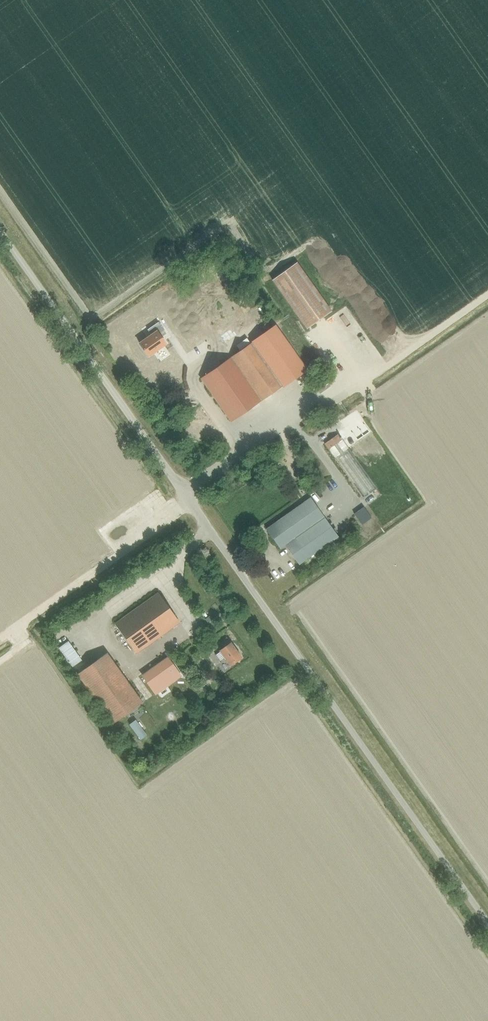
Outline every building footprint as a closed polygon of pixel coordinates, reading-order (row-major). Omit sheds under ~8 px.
[(295,262),(271,279),(305,329),(330,311),(295,262)] [(178,314),(184,317),(187,311),(181,308),(178,314)] [(352,313),(345,318),(350,326),(357,321),(352,313)] [(157,332),(162,329),(157,322),(147,330),(151,335),(139,344),(147,356),(154,351),(155,352),(161,348),(160,347),(165,344),(157,332)] [(275,326),(199,378),(230,422),(305,369),(275,326)] [(229,332),(221,338),(224,342),(232,336),(229,332)] [(272,425),(281,420),(279,416),(270,421),(272,425)] [(362,498),(376,488),(337,433),(323,443),(362,498)] [(336,540),(338,539),(337,537),(310,498),(302,503),(301,502),(295,506),(296,508),(266,529),(280,549),(285,546),(298,565),(309,557),(310,558),(312,557),(311,556),(335,539),(336,540)] [(135,653),(178,622),(157,593),(114,623),(135,653)] [(229,666),(240,658),(229,643),(226,638),(218,643),(221,648),(218,650),(229,666)] [(105,652),(75,673),(109,722),(139,702),(105,652)] [(166,659),(158,665),(169,681),(177,675),(166,659)]
